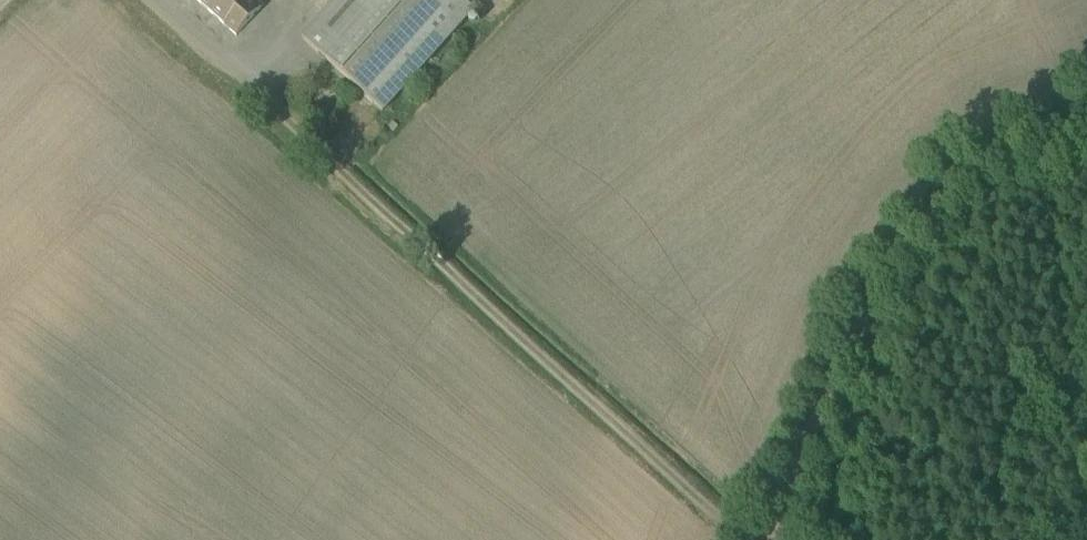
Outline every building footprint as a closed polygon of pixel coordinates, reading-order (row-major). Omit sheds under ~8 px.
[(234,38),(265,5),(259,0),(192,0),(234,38)] [(397,109),(475,8),(465,0),(341,0),(309,41),(397,109)]
